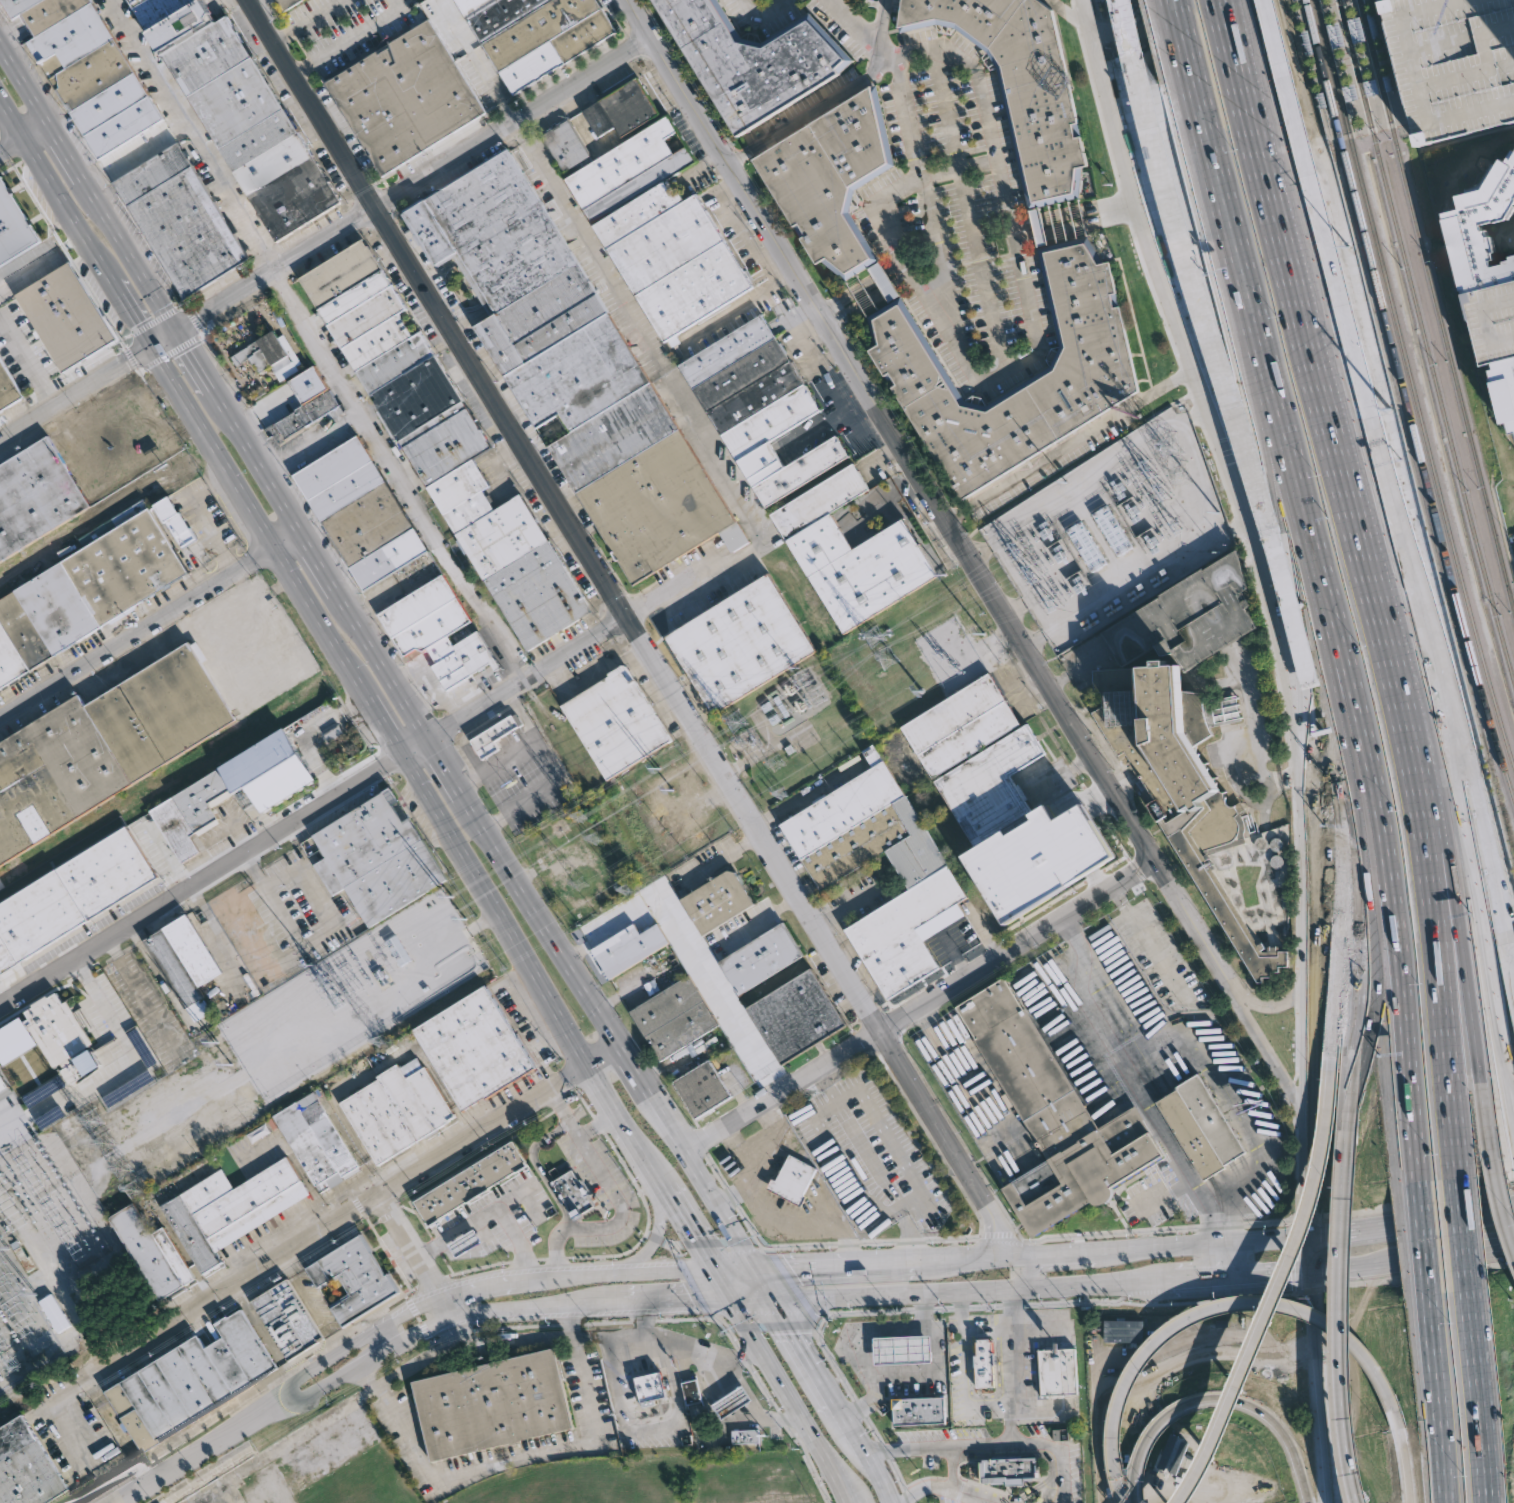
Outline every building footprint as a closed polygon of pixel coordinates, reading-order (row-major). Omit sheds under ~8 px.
[(15,19),(3,0),(93,0),(166,119),(102,160),(31,43),(38,38),(24,14),(15,19)] [(280,243),(131,0),(203,0),(205,4),(210,1),(219,15),(217,17),(221,23),(230,17),(236,27),(238,26),(241,30),(239,31),(344,204),(280,243)] [(285,14),(276,0),(307,0),(285,14)] [(463,13),(455,0),(599,0),(603,7),(602,8),(616,31),(565,63),(550,39),(499,71),(483,45),(476,34),(466,18),(463,13)] [(737,139),(652,0),(717,0),(740,37),(759,43),(807,13),(851,59),(834,73),(835,76),(737,139)] [(893,28),(897,0),(1036,0),(1048,9),(1049,11),(1075,123),(1069,124),(1072,137),(1078,137),(1084,166),(1076,167),(1073,194),(1029,203),(999,69),(997,67),(991,70),(982,57),(988,51),(986,48),(952,23),(932,18),(893,28)] [(1150,182),(1143,183),(1157,247),(1171,244),(1180,283),(1193,280),(1195,287),(1196,286),(1194,278),(1204,276),(1181,172),(1173,174),(1134,0),(1109,0),(1150,182)] [(1418,144),(1383,0),(1513,0),(1513,121),(1420,144),(1418,144)] [(1367,13),(1372,11),(1378,34),(1373,36),(1367,13)] [(1365,38),(1353,41),(1347,18),(1359,15),(1365,38)] [(394,169),(383,176),(326,83),(430,18),(487,110),(394,169)] [(1345,43),(1333,46),(1327,23),(1339,20),(1345,43)] [(1313,51),(1307,53),(1301,30),(1307,28),(1313,51)] [(1382,74),(1388,73),(1392,88),(1386,89),(1382,74)] [(657,113),(621,136),(615,126),(600,135),(584,109),(636,76),(659,112),(657,113)] [(1367,94),(1363,80),(1375,76),(1379,91),(1367,94)] [(1346,100),(1342,85),(1354,82),(1358,97),(1346,100)] [(848,212),(877,260),(843,281),(820,263),(812,268),(794,240),(799,238),(791,226),(787,228),(746,163),(863,88),(875,84),(892,166),(853,191),(857,198),(856,207),(848,212)] [(1320,107),(1317,92),(1323,90),(1327,105),(1320,107)] [(664,140),(673,154),(687,146),(697,160),(665,180),(675,197),(680,193),(685,201),(697,194),(754,287),(665,342),(564,179),(667,116),(677,131),(664,140)] [(591,157),(566,172),(544,136),(569,120),(592,156),(591,157)] [(1507,144),(1513,142),(1513,209),(1509,217),(1483,223),(1484,226),(1488,225),(1489,232),(1493,231),(1496,246),(1493,247),(1495,255),(1491,255),(1493,261),(1501,259),(1505,258),(1504,256),(1511,255),(1511,251),(1513,250),(1513,276),(1463,287),(1460,288),(1440,209),(1459,204),(1456,190),(1484,183),(1507,144)] [(188,301),(117,184),(181,143),(253,261),(188,301)] [(540,201),(750,542),(732,553),(720,534),(634,586),(550,446),(573,432),(562,414),(539,428),(477,325),(489,318),(451,255),(437,264),(405,212),(508,149),(540,201)] [(42,240),(0,266),(0,176),(2,175),(42,240)] [(1046,245),(1035,248),(1026,211),(1037,209),(1046,245)] [(479,488),(490,508),(522,490),(596,611),(533,650),(303,276),(366,237),(493,443),(469,457),(485,485),(479,488)] [(1084,237),(1097,261),(1108,259),(1116,290),(1110,291),(1113,305),(1118,304),(1137,388),(959,502),(888,389),(895,385),(887,373),(882,377),(866,351),(876,345),(869,317),(902,297),(966,399),(975,394),(983,396),(988,404),(1052,363),(1048,357),(1053,347),(1051,346),(1055,337),(1060,337),(1040,248),(1084,237)] [(84,358),(63,372),(15,295),(69,261),(117,338),(84,358)] [(887,280),(898,296),(886,304),(865,269),(877,262),(887,280)] [(1463,287),(1513,276),(1513,351),(1487,358),(1481,359),(1463,287)] [(743,458),(759,485),(838,436),(851,456),(768,508),(679,364),(762,313),(821,409),(743,458)] [(278,328),(282,335),(285,333),(306,366),(282,381),(272,366),(261,374),(256,367),(254,368),(250,361),(252,360),(251,357),(239,365),(233,356),(259,339),(256,335),(266,329),(269,334),(278,328)] [(1487,358),(1513,351),(1513,432),(1509,433),(1507,426),(1505,427),(1504,421),(1501,422),(1487,358)] [(26,396),(0,412),(0,353),(26,396)] [(313,420),(274,444),(270,436),(266,438),(265,436),(266,435),(261,427),(272,420),(273,422),(294,409),(293,407),(302,401),(288,378),(313,363),(337,403),(334,404),(335,407),(313,420)] [(94,505),(0,563),(0,466),(51,435),(82,486),(94,505)] [(431,552),(367,590),(297,474),(361,435),(431,552)] [(832,512),(855,549),(905,518),(940,575),(845,634),(771,514),(854,462),(870,488),(832,512)] [(163,590),(0,691),(0,601),(16,591),(10,581),(30,568),(36,579),(64,562),(58,552),(113,518),(119,528),(153,507),(154,508),(158,506),(157,504),(172,495),(199,538),(179,551),(192,571),(172,584),(173,586),(164,591),(163,590)] [(1104,527),(1118,552),(1130,545),(1113,515),(1107,519),(1110,524),(1104,527)] [(1088,535),(1082,522),(1068,529),(1074,541),(1088,535)] [(1233,547),(1244,586),(1240,588),(1249,602),(1242,606),(1253,625),(1181,669),(1169,650),(1155,653),(1151,646),(1120,665),(1099,631),(1158,595),(1157,593),(1233,547)] [(816,650),(712,714),(664,636),(768,572),(816,650)] [(466,625),(472,634),(478,630),(502,668),(493,673),(490,668),(494,666),(492,662),(472,675),(466,665),(453,673),(456,678),(443,686),(440,680),(428,687),(422,678),(434,670),(431,663),(434,661),(436,664),(458,651),(456,648),(440,658),(432,645),(424,650),(417,648),(405,656),(379,614),(445,574),(473,620),(466,625)] [(236,718),(0,866),(0,744),(79,695),(86,706),(190,641),(191,644),(196,641),(207,659),(202,662),(236,718)] [(1145,658),(1145,664),(1157,663),(1183,690),(1202,693),(1203,700),(1237,695),(1243,720),(1209,726),(1213,734),(1194,746),(1227,796),(1227,802),(1228,804),(1233,806),(1241,802),(1247,811),(1242,814),(1247,824),(1245,832),(1247,840),(1206,853),(1214,868),(1211,870),(1258,945),(1260,944),(1263,948),(1260,950),(1268,952),(1269,947),(1279,947),(1278,952),(1287,951),(1288,967),(1280,967),(1280,973),(1271,972),(1270,978),(1263,978),(1263,982),(1258,983),(1157,819),(1154,821),(1144,804),(1157,796),(1150,786),(1148,787),(1130,757),(1124,760),(1117,751),(1110,756),(1095,732),(1103,727),(1093,712),(1101,707),(1100,691),(1096,691),(1094,670),(1120,668),(1121,666),(1133,665),(1133,658),(1145,658)] [(628,668),(672,740),(608,780),(562,706),(563,705),(548,680),(552,678),(566,702),(609,675),(608,673),(621,665),(625,665),(628,668)] [(1020,724),(933,778),(901,727),(988,673),(1020,724)] [(504,747),(483,760),(470,738),(517,711),(525,724),(521,726),(523,728),(500,741),(504,747)] [(1031,810),(974,845),(934,779),(1028,722),(1046,751),(1009,774),(1031,810)] [(905,795),(968,898),(958,904),(964,914),(921,940),(939,969),(888,1000),(846,930),(910,890),(885,849),(820,889),(781,824),(874,767),(863,749),(873,743),(905,795)] [(253,748),(284,798),(253,818),(236,789),(213,803),(223,819),(193,837),(202,852),(184,863),(152,811),(253,748)] [(395,813),(400,822),(406,819),(443,879),(366,927),(342,889),(331,896),(311,865),(322,858),(307,835),(385,786),(394,801),(389,804),(395,813)] [(1051,802),(1060,817),(1086,801),(1119,855),(1008,923),(966,854),(1051,802)] [(162,878),(0,978),(0,906),(130,825),(132,829),(135,827),(148,848),(145,849),(162,878)] [(734,873),(736,873),(740,879),(739,880),(753,904),(703,936),(681,900),(727,870),(734,873)] [(193,988),(207,1011),(192,1020),(184,1007),(181,1009),(138,941),(181,914),(217,972),(193,988)] [(659,921),(671,941),(610,978),(592,949),(635,922),(641,932),(659,921)] [(803,956),(739,996),(719,962),(783,922),(803,956)] [(814,1045),(782,1065),(748,1008),(812,969),(846,1025),(814,1045)] [(718,1025),(659,1061),(629,1012),(688,975),(718,1025)] [(1003,980),(1021,1009),(1024,1008),(1098,1127),(1134,1104),(1164,1153),(1105,1190),(1107,1193),(1106,1198),(1101,1203),(1090,1206),(1087,1205),(1085,1201),(1032,1235),(1002,1186),(1045,1159),(954,1008),(1001,978),(1003,980)] [(521,1077),(463,1111),(413,1030),(485,986),(535,1068),(521,1077)] [(82,1049),(85,1053),(86,1052),(96,1065),(85,1073),(87,1077),(81,1081),(78,1076),(65,1085),(55,1072),(59,1069),(56,1065),(49,1070),(21,1030),(34,1021),(29,1015),(39,1007),(38,1005),(54,993),(90,1043),(82,1049)] [(3,1065),(37,1045),(21,1017),(0,1030),(0,1060),(3,1065)] [(416,1057),(423,1068),(425,1067),(457,1116),(380,1166),(340,1103),(378,1079),(376,1076),(397,1063),(400,1067),(416,1057)] [(734,1098),(699,1119),(677,1083),(713,1061),(735,1097),(734,1098)] [(0,1073),(0,1092),(8,1088),(0,1073)] [(1224,1168),(1202,1181),(1155,1103),(1176,1090),(1175,1088),(1197,1074),(1244,1153),(1222,1166),(1224,1168)] [(347,1181),(324,1194),(274,1116),(315,1090),(364,1167),(362,1168),(363,1170),(346,1180),(347,1181)] [(429,1225),(414,1202),(513,1141),(527,1164),(429,1225)] [(816,1168),(802,1195),(806,1197),(801,1207),(767,1188),(772,1179),(776,1181),(790,1154),(816,1168)] [(302,1183),(310,1195),(216,1253),(222,1263),(203,1275),(161,1206),(221,1169),(226,1177),(231,1174),(239,1187),(287,1157),(302,1183)] [(554,1168),(561,1179),(573,1172),(579,1182),(581,1181),(585,1187),(583,1188),(595,1208),(575,1220),(553,1183),(554,1182),(548,1172),(554,1168)] [(133,1202),(151,1232),(163,1225),(195,1279),(157,1301),(108,1217),(133,1202)] [(482,1241),(457,1258),(449,1246),(474,1229),(482,1241)] [(382,1272),(383,1273),(387,1271),(398,1288),(340,1325),(326,1303),(345,1291),(334,1273),(315,1285),(304,1267),(360,1231),(371,1250),(369,1251),(382,1272)] [(303,1354),(290,1362),(254,1303),(290,1280),(327,1340),(303,1354)] [(69,1327),(54,1294),(40,1300),(55,1333),(69,1327)] [(240,1307),(277,1367),(140,1450),(129,1433),(116,1440),(107,1424),(120,1416),(104,1391),(197,1335),(204,1347),(222,1336),(214,1323),(240,1307)] [(1143,1321),(1104,1320),(1103,1342),(1143,1343),(1143,1321)] [(931,1362),(873,1363),(872,1337),(930,1335),(931,1362)] [(987,1338),(987,1341),(990,1341),(991,1352),(992,1352),(993,1387),(976,1387),(975,1369),(974,1369),(973,1355),(976,1355),(975,1342),(977,1342),(977,1339),(987,1338)] [(578,1426),(435,1460),(416,1380),(559,1346),(578,1426)] [(1074,1347),(1077,1393),(1042,1395),(1040,1364),(1034,1364),(1033,1353),(1039,1353),(1039,1350),(1074,1347)] [(660,1370),(661,1377),(669,1376),(671,1385),(663,1387),(665,1396),(637,1402),(636,1396),(638,1395),(636,1390),(634,1391),(631,1376),(660,1370)] [(687,1402),(685,1403),(679,1380),(694,1377),(700,1399),(687,1402)] [(753,1400),(723,1421),(712,1405),(742,1385),(753,1400)] [(943,1396),(944,1423),(894,1425),(893,1409),(891,1409),(891,1398),(943,1396)] [(72,1487),(46,1502),(0,1502),(0,1429),(26,1413),(72,1487)] [(733,1443),(729,1443),(729,1430),(757,1428),(758,1442),(733,1443)] [(1188,1441),(1168,1433),(1154,1469),(1174,1477),(1188,1441)] [(1021,1456),(1021,1458),(1037,1458),(1037,1481),(1025,1481),(1025,1485),(1006,1485),(1006,1484),(990,1485),(990,1483),(980,1483),(979,1460),(991,1459),(991,1456),(1021,1456)]
